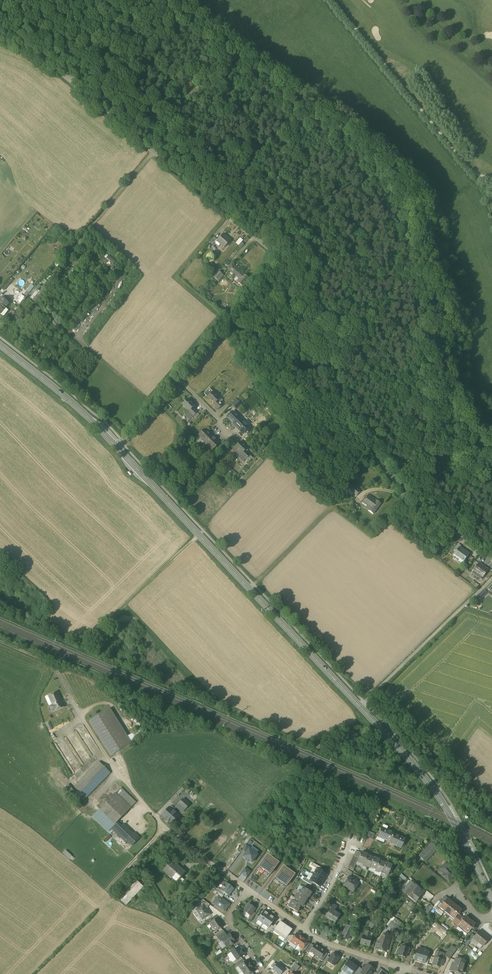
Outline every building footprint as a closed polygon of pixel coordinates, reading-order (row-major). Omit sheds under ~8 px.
[(227,238),(223,235),(220,238),(220,239),(217,242),(218,242),(220,244),(220,245),(221,245),(224,248),(230,241),(226,239),(227,238)] [(115,263),(116,260),(107,254),(105,258),(115,263)] [(241,272),(232,264),(228,269),(236,277),(241,272)] [(218,271),(213,277),(219,282),(224,276),(218,271)] [(244,274),(241,272),(236,277),(237,277),(234,280),(243,287),(250,279),(244,274)] [(33,300),(41,286),(36,283),(28,296),(33,300)] [(0,299),(0,314),(1,315),(9,304),(1,298),(0,299)] [(213,392),(209,388),(204,394),(214,404),(213,404),(218,409),(222,405),(218,401),(220,399),(213,392)] [(188,399),(183,404),(189,411),(193,408),(195,406),(188,399)] [(236,400),(232,404),(237,409),(241,405),(236,400)] [(197,412),(193,408),(189,411),(189,412),(193,416),(197,412)] [(188,412),(185,415),(190,420),(193,417),(193,416),(189,412),(188,412)] [(233,412),(227,417),(234,424),(237,421),(239,418),(233,412)] [(234,424),(233,424),(238,429),(242,425),(237,421),(234,424)] [(212,436),(205,429),(199,435),(205,442),(209,447),(215,441),(211,437),(212,436)] [(215,441),(209,447),(213,450),(219,443),(216,440),(215,441)] [(240,441),(233,449),(240,456),(241,455),(246,459),(250,455),(246,452),(245,453),(244,452),(247,448),(240,441)] [(232,469),(227,474),(234,480),(238,475),(232,469)] [(360,492),(352,485),(348,489),(356,496),(360,492)] [(377,500),(369,494),(362,503),(367,506),(370,509),(377,500)] [(370,509),(369,511),(373,514),(381,504),(377,500),(370,509)] [(460,548),(457,552),(455,556),(460,559),(464,561),(464,562),(469,554),(460,548)] [(489,570),(479,563),(475,569),(485,576),(489,570)] [(481,599),(488,593),(485,590),(479,596),(481,599)] [(63,707),(57,693),(49,696),(53,705),(49,707),(52,712),(55,710),(55,711),(63,707)] [(110,708),(89,721),(111,756),(132,743),(110,708)] [(99,762),(75,787),(86,798),(110,773),(99,762)] [(68,784),(65,786),(71,794),(74,791),(68,784)] [(136,802),(121,788),(116,793),(131,807),(136,802)] [(182,788),(176,794),(179,796),(185,790),(182,788)] [(116,793),(100,809),(104,812),(115,823),(114,823),(115,824),(115,823),(117,822),(131,807),(116,793)] [(183,799),(176,807),(182,812),(189,804),(183,799)] [(169,808),(163,815),(172,824),(179,816),(169,808)] [(115,823),(104,812),(96,820),(108,831),(111,828),(115,823),(115,824),(114,823),(115,823)] [(135,837),(123,825),(121,826),(117,822),(115,823),(111,828),(121,838),(123,836),(132,845),(139,838),(136,836),(135,837)] [(382,828),(378,837),(385,840),(388,841),(390,842),(389,843),(390,843),(394,833),(387,830),(382,828)] [(405,839),(394,834),(394,833),(390,843),(392,844),(401,848),(405,839)] [(419,855),(426,862),(438,849),(431,843),(419,855)] [(246,846),(241,853),(245,855),(243,859),(252,865),(258,856),(249,850),(250,849),(246,846)] [(62,852),(69,858),(72,855),(65,849),(62,852)] [(368,855),(361,852),(360,856),(358,859),(357,861),(363,864),(364,864),(367,856),(368,855)] [(265,870),(273,858),(268,855),(266,858),(265,857),(259,866),(265,870)] [(367,856),(364,864),(363,864),(363,865),(369,868),(370,867),(373,859),(373,858),(367,856)] [(380,860),(373,857),(373,858),(373,859),(370,867),(376,869),(379,861),(380,860)] [(278,862),(273,858),(265,870),(270,874),(277,865),(276,865),(278,862)] [(175,864),(171,861),(163,870),(180,885),(184,880),(181,877),(185,872),(184,873),(174,864),(175,864)] [(379,861),(376,869),(375,870),(382,873),(382,872),(385,864),(379,861)] [(392,865),(386,863),(385,864),(382,872),(388,875),(392,865)] [(454,875),(448,870),(451,866),(446,863),(440,869),(445,873),(442,876),(449,882),(454,875)] [(281,884),(290,872),(284,868),(275,880),(281,884)] [(245,869),(241,874),(247,878),(251,872),(245,869)] [(320,870),(317,869),(313,875),(323,881),(326,875),(320,870)] [(296,876),(290,872),(281,884),(287,889),(296,876)] [(323,881),(313,875),(310,881),(312,882),(319,887),(323,881)] [(310,881),(304,877),(302,880),(311,885),(312,882),(310,881)] [(358,883),(349,877),(348,879),(347,878),(346,878),(344,881),(344,882),(346,883),(344,886),(349,889),(350,889),(353,891),(355,888),(358,883)] [(136,880),(119,898),(126,905),(144,887),(136,880)] [(419,889),(411,882),(409,886),(411,887),(406,893),(416,901),(421,895),(417,892),(419,889)] [(233,889),(226,883),(221,890),(228,896),(233,889)] [(306,889),(303,887),(300,892),(309,897),(312,893),(311,892),(306,889)] [(300,892),(298,891),(295,896),(305,902),(307,900),(309,897),(300,892)] [(221,899),(218,896),(213,903),(224,912),(229,904),(222,899),(221,899)] [(305,902),(295,896),(292,900),(301,905),(303,907),(305,904),(304,904),(305,902)] [(442,904),(440,908),(444,911),(452,902),(447,898),(442,904)] [(209,905),(203,900),(201,903),(203,905),(206,909),(209,905)] [(292,900),(292,901),(290,905),(289,904),(288,907),(297,912),(300,908),(299,907),(301,905),(292,900)] [(452,902),(444,911),(449,915),(457,906),(452,902)] [(337,907),(332,903),(330,907),(331,908),(326,916),(335,923),(340,915),(334,911),(337,907)] [(255,909),(249,904),(244,911),(250,916),(255,909)] [(206,909),(203,905),(196,910),(203,919),(210,914),(206,909)] [(457,906),(449,915),(454,919),(458,914),(461,910),(457,906)] [(269,915),(264,911),(259,917),(257,920),(257,921),(263,924),(269,915)] [(458,914),(454,919),(452,922),(455,924),(461,916),(458,914)] [(275,919),(269,915),(263,924),(268,928),(271,925),(275,919)] [(461,916),(455,924),(458,926),(458,925),(464,918),(461,916)] [(464,918),(458,925),(463,929),(471,920),(466,916),(464,918)] [(217,918),(214,920),(213,921),(209,923),(212,927),(214,928),(216,931),(221,928),(223,926),(217,918)] [(373,918),(367,925),(371,929),(377,922),(373,918)] [(471,920),(463,929),(468,933),(475,924),(471,920)] [(286,926),(280,922),(274,931),(280,935),(286,926)] [(347,925),(341,937),(347,940),(353,928),(347,925)] [(292,930),(286,926),(280,935),(286,939),(292,930)] [(489,938),(479,930),(474,936),(473,938),(471,941),(480,949),(482,946),(483,946),(489,938)] [(225,932),(217,937),(220,942),(222,941),(221,940),(227,936),(225,932)] [(294,937),(291,942),(296,946),(302,937),(296,933),(294,937)] [(227,936),(221,940),(222,941),(226,947),(230,945),(231,945),(233,943),(235,941),(229,934),(227,936)] [(383,938),(381,938),(380,942),(378,942),(376,949),(386,952),(390,936),(384,934),(383,938)] [(364,936),(362,936),(360,944),(369,946),(371,938),(369,938),(364,936)] [(302,937),(296,946),(302,950),(308,941),(302,937)] [(320,948),(314,944),(313,946),(309,952),(315,955),(320,948)] [(408,948),(401,946),(398,955),(406,957),(408,948)] [(451,946),(445,955),(450,958),(456,950),(451,946)] [(238,947),(231,953),(232,955),(236,960),(241,957),(243,955),(242,954),(243,953),(241,951),(238,947)] [(325,952),(320,948),(315,955),(320,959),(325,952)] [(423,950),(418,948),(415,960),(425,963),(427,954),(429,953),(426,950),(424,948),(423,950)] [(476,959),(478,956),(472,950),(469,953),(476,959)] [(439,952),(436,951),(433,965),(440,967),(444,954),(439,952)] [(339,958),(332,953),(330,958),(327,962),(334,966),(339,958)] [(242,959),(235,964),(237,967),(239,966),(244,962),(242,959)] [(465,962),(456,959),(452,970),(462,973),(465,962)] [(244,962),(239,966),(242,971),(251,965),(247,960),(244,962)] [(342,970),(348,973),(352,973),(356,968),(353,965),(353,964),(348,961),(342,970)] [(277,963),(276,965),(274,963),(271,966),(273,968),(272,970),(274,971),(274,972),(277,973),(278,973),(281,973),(285,969),(277,963)] [(295,963),(289,970),(292,972),(294,970),(296,971),(300,967),(295,963)] [(242,971),(244,973),(250,973),(252,972),(255,971),(251,965),(242,971)] [(367,965),(363,970),(361,973),(362,973),(370,973),(374,969),(367,965)]
